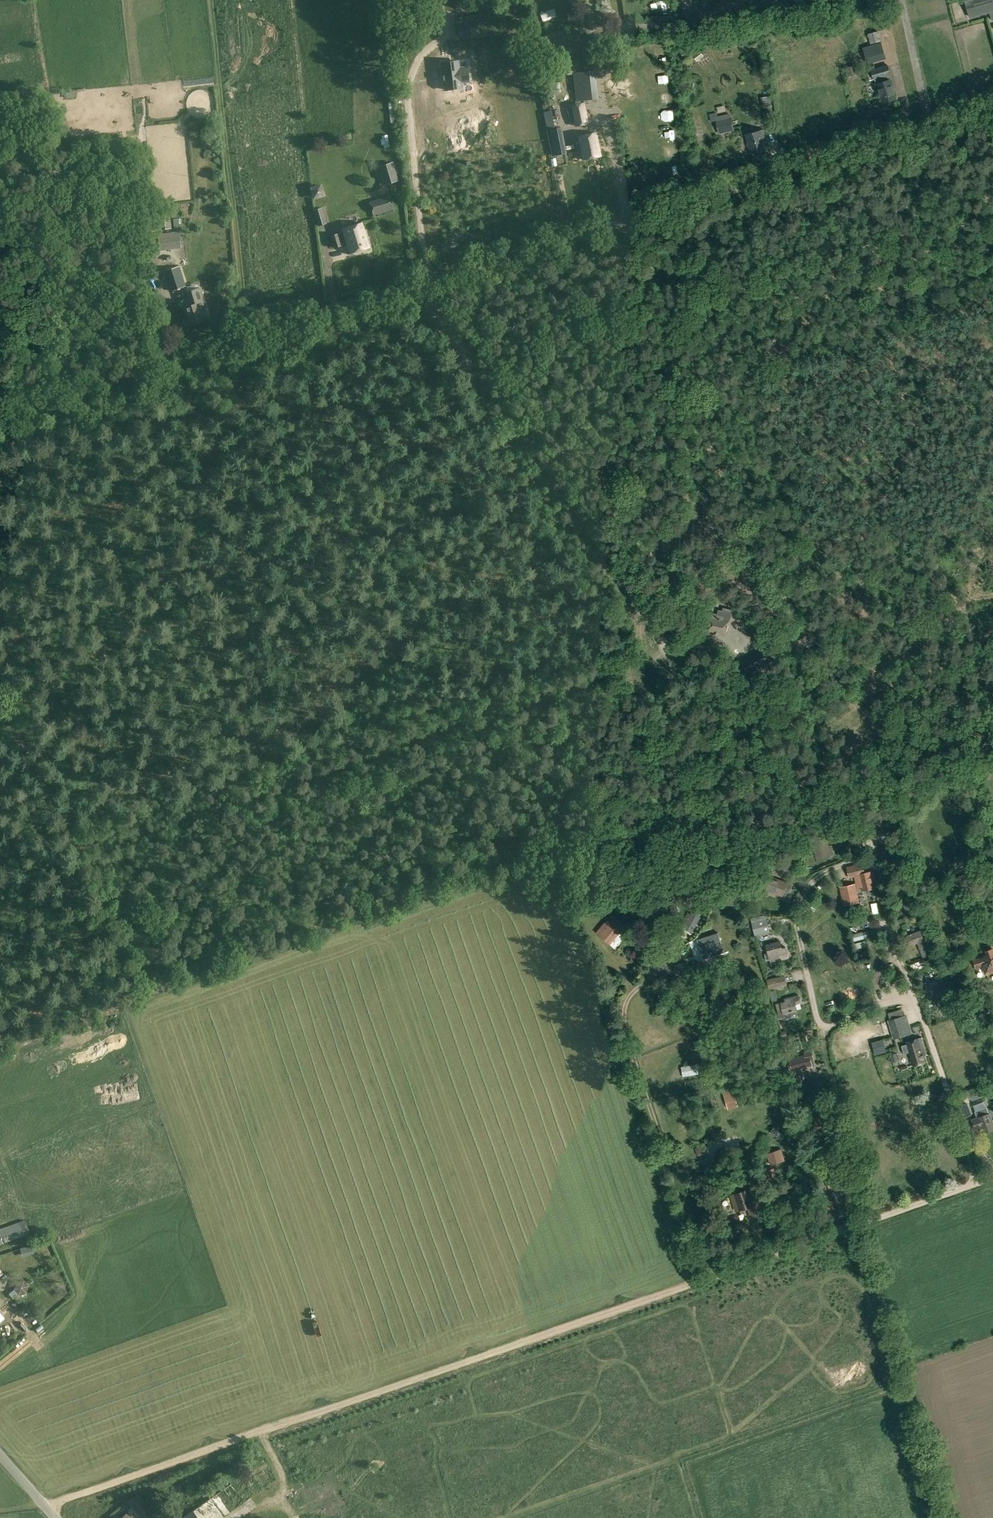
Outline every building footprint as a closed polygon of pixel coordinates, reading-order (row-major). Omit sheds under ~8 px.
[(455,0),(439,0),(441,12),(456,10),(455,0)] [(992,11),(992,0),(964,0),(969,18),(992,11)] [(664,10),(661,1),(656,2),(659,12),(664,10)] [(604,3),(600,8),(611,18),(615,13),(604,3)] [(542,16),(543,21),(556,17),(554,12),(542,16)] [(457,24),(459,36),(477,33),(476,22),(481,22),(480,15),(468,16),(469,23),(457,24)] [(880,42),(863,48),(868,64),(885,58),(880,42)] [(653,55),(657,61),(665,57),(661,50),(653,55)] [(646,62),(644,51),(635,52),(637,64),(646,62)] [(881,94),(883,102),(895,99),(889,78),(888,78),(887,73),(889,72),(887,65),(872,70),(875,81),(875,80),(877,85),(876,85),(879,95),(881,94)] [(463,68),(447,70),(449,88),(465,86),(463,68)] [(598,99),(595,70),(572,73),(576,102),(598,99)] [(589,123),(585,102),(571,105),(575,126),(589,123)] [(555,128),(551,111),(544,112),(547,129),(555,128)] [(764,114),(767,126),(775,124),(772,112),(764,114)] [(719,134),(734,131),(731,118),(716,122),(719,134)] [(567,153),(562,127),(547,130),(552,156),(567,153)] [(764,131),(746,135),(750,153),(766,149),(764,140),(766,140),(764,131)] [(583,159),(601,155),(596,132),(578,136),(583,159)] [(398,180),(393,162),(379,166),(384,184),(398,180)] [(320,189),(313,190),(315,205),(322,205),(320,189)] [(389,196),(370,202),(374,216),(394,210),(389,196)] [(327,223),(322,207),(313,210),(318,226),(327,223)] [(161,228),(171,227),(169,211),(159,212),(161,228)] [(369,246),(362,223),(343,228),(350,252),(369,246)] [(159,248),(182,245),(180,233),(157,236),(159,248)] [(342,245),(339,233),(330,235),(333,247),(342,245)] [(166,270),(173,291),(186,287),(179,266),(166,270)] [(200,287),(187,291),(191,304),(185,306),(190,324),(203,321),(199,309),(206,307),(200,287)] [(707,630),(726,635),(731,613),(724,611),(722,620),(710,617),(707,630)] [(769,662),(762,650),(742,661),(749,673),(769,662)] [(885,819),(873,819),(873,829),(869,829),(869,833),(874,833),(874,838),(878,838),(878,832),(885,832),(885,819)] [(817,859),(830,855),(825,836),(814,839),(818,852),(816,853),(817,859)] [(794,868),(784,858),(777,864),(787,874),(794,868)] [(862,863),(846,867),(849,878),(854,877),(854,875),(865,873),(862,863)] [(859,875),(863,887),(863,890),(874,887),(873,883),(875,882),(873,875),(871,876),(870,872),(859,875)] [(773,878),(769,890),(783,895),(784,890),(789,892),(791,885),(773,878)] [(856,896),(858,896),(855,885),(841,888),(843,898),(847,898),(848,904),(857,903),(856,896)] [(921,914),(913,894),(905,897),(907,904),(903,905),(906,913),(914,910),(916,916),(921,914)] [(676,900),(669,902),(673,915),(679,914),(676,900)] [(642,903),(630,903),(630,918),(643,917),(642,903)] [(697,905),(683,928),(692,933),(706,910),(697,905)] [(617,918),(613,914),(597,932),(610,943),(616,937),(614,936),(618,931),(622,934),(626,929),(615,920),(617,918)] [(770,932),(767,919),(752,923),(755,936),(770,932)] [(921,952),(930,948),(924,930),(907,936),(911,948),(918,946),(921,952)] [(718,933),(697,940),(703,959),(724,952),(718,933)] [(691,942),(695,951),(700,949),(696,940),(691,942)] [(785,947),(782,948),(780,942),(767,945),(770,960),(777,958),(777,955),(786,953),(785,947)] [(856,944),(856,952),(866,952),(865,944),(856,944)] [(986,973),(992,971),(992,955),(974,962),(976,968),(983,965),(986,973)] [(684,962),(673,965),(676,973),(686,970),(684,962)] [(786,985),(784,976),(769,979),(771,988),(786,985)] [(926,983),(929,995),(944,991),(941,976),(934,977),(935,981),(926,983)] [(673,990),(667,977),(659,980),(665,994),(673,990)] [(785,999),(786,1002),(777,1005),(780,1018),(785,1017),(784,1014),(797,1010),(796,1003),(799,1002),(798,996),(785,999)] [(888,1020),(893,1039),(912,1033),(907,1014),(888,1020)] [(789,1036),(781,1038),(782,1045),(791,1042),(789,1036)] [(907,1044),(901,1046),(904,1054),(910,1052),(914,1065),(925,1061),(922,1054),(926,1053),(921,1037),(906,1042),(907,1044)] [(872,1042),(875,1055),(887,1052),(883,1039),(872,1042)] [(812,1069),(810,1061),(809,1055),(791,1060),(793,1071),(809,1067),(810,1069),(812,1069)] [(738,1106),(731,1085),(721,1088),(728,1109),(738,1106)] [(963,1118),(971,1115),(968,1103),(957,1107),(960,1115),(962,1115),(963,1118)] [(975,1128),(981,1126),(983,1134),(990,1131),(990,1130),(992,1129),(992,1125),(990,1114),(977,1118),(972,1119),(975,1128)] [(811,1120),(814,1129),(820,1127),(820,1129),(832,1126),(831,1125),(827,1126),(824,1116),(811,1120)] [(785,1160),(781,1149),(767,1153),(771,1165),(785,1160)] [(733,1163),(728,1150),(716,1154),(721,1168),(733,1163)] [(718,1176),(713,1162),(701,1166),(706,1180),(718,1176)] [(777,1179),(774,1168),(766,1170),(770,1181),(777,1179)] [(836,1192),(843,1190),(843,1188),(846,1187),(843,1176),(828,1179),(830,1191),(835,1190),(836,1192)] [(754,1200),(750,1189),(735,1193),(741,1210),(753,1206),(751,1201),(754,1200)] [(834,1208),(832,1200),(825,1202),(827,1210),(834,1208)] [(31,1233),(26,1219),(0,1229),(0,1245),(31,1233)] [(25,1280),(17,1281),(15,1288),(13,1288),(9,1292),(14,1299),(17,1298),(19,1294),(27,1293),(30,1285),(25,1280)] [(54,1305),(62,1299),(57,1293),(49,1299),(54,1305)] [(142,1517),(146,1517),(154,1511),(138,1494),(128,1502),(142,1517)]
